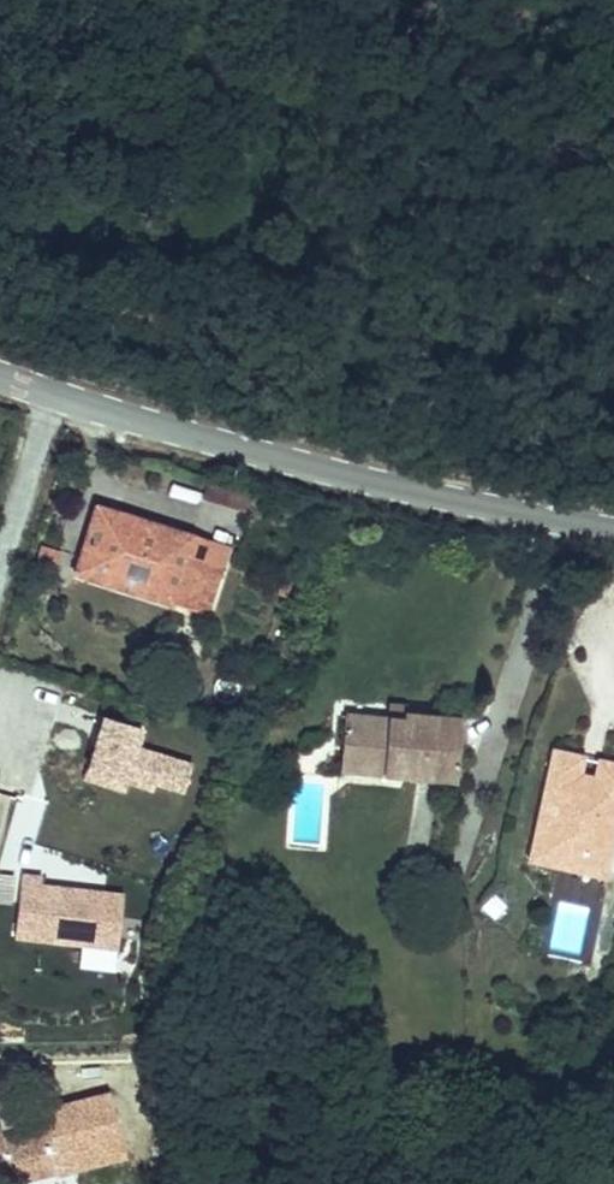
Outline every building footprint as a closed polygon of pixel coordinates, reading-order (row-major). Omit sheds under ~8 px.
[(206,616),(228,549),(97,508),(75,574),(206,616)] [(406,713),(407,712),(407,705),(388,703),(387,717),(406,718),(406,713)] [(406,713),(406,718),(387,717),(344,713),(341,747),(357,749),(355,775),(456,784),(463,718),(406,713)] [(138,734),(101,722),(81,786),(124,800),(127,789),(155,797),(157,789),(182,797),(192,765),(134,747),(138,734)] [(355,775),(357,749),(343,747),(340,773),(355,775)] [(613,821),(613,763),(554,750),(530,858),(584,870),(590,845),(608,849),(613,821)] [(40,877),(18,875),(11,945),(117,955),(123,896),(39,887),(40,877)] [(149,999),(152,993),(151,990),(150,988),(145,986),(142,986),(140,988),(137,993),(138,996),(140,999),(144,1001),(147,1000),(149,999)] [(52,1158),(68,1153),(69,1159),(96,1152),(83,1103),(45,1113),(49,1131),(4,1143),(1,1131),(0,1131),(0,1181),(13,1178),(15,1183),(51,1174),(54,1183),(77,1183),(74,1170),(57,1175),(52,1158)] [(57,1175),(99,1163),(96,1152),(69,1159),(68,1153),(52,1158),(57,1175)]
